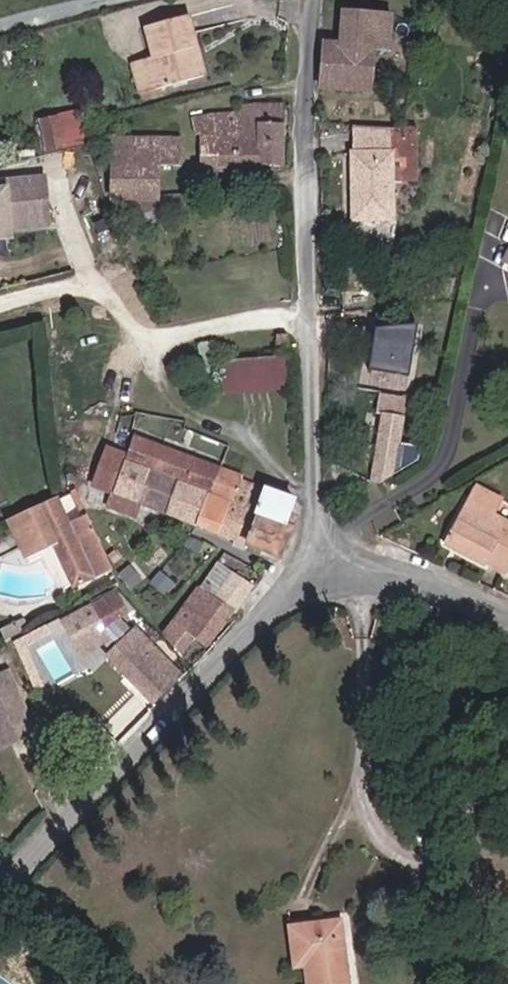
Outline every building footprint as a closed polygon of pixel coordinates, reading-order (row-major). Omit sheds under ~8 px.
[(194,10),(150,20),(157,53),(148,56),(157,85),(209,74),(194,10)] [(324,45),(323,90),(370,93),(374,50),(389,50),(392,16),(343,12),(341,45),(324,45)] [(238,108),(236,120),(226,120),(200,127),(199,142),(205,142),(205,168),(285,167),(285,126),(288,126),(289,109),(238,108)] [(83,145),(77,112),(39,120),(45,152),(83,145)] [(354,220),(390,219),(395,219),(393,186),(391,147),(399,138),(400,128),(354,128),(354,220)] [(113,201),(115,201),(123,201),(146,201),(158,201),(160,169),(179,170),(179,142),(115,142),(113,201)] [(0,190),(0,235),(11,234),(10,227),(49,223),(45,178),(24,180),(25,188),(0,190)] [(146,210),(146,201),(123,201),(123,211),(146,210)] [(421,371),(425,324),(383,322),(380,368),(421,371)] [(290,391),(291,356),(226,355),(226,391),(290,391)] [(385,398),(386,390),(379,389),(375,415),(380,416),(380,439),(398,441),(400,398),(385,398)] [(208,494),(218,469),(131,437),(124,460),(176,481),(204,492),(208,494)] [(162,511),(176,481),(124,460),(99,450),(85,479),(162,511)] [(18,515),(25,512),(34,508),(36,508),(9,454),(0,457),(0,505),(11,501),(18,515)] [(236,476),(218,469),(208,494),(226,501),(230,503),(241,478),(236,476)] [(244,543),(270,491),(241,478),(230,503),(226,501),(215,532),(244,543)] [(192,523),(204,492),(176,481),(162,511),(192,523)] [(244,543),(277,556),(295,518),(287,515),(294,500),(270,491),(244,543)] [(215,532),(226,501),(208,494),(204,492),(192,523),(215,532)] [(25,512),(40,549),(53,544),(70,575),(90,566),(60,500),(35,511),(34,508),(25,512)] [(444,544),(487,564),(506,524),(497,518),(499,515),(494,511),(491,516),(466,502),(444,544)] [(25,512),(18,515),(19,518),(9,523),(24,556),(40,549),(25,512)] [(506,524),(487,564),(506,574),(507,570),(507,525),(506,524)] [(231,576),(213,599),(233,611),(235,612),(251,589),(231,576)] [(168,606),(173,597),(148,582),(143,589),(168,606)] [(58,601),(62,610),(76,604),(77,606),(93,598),(85,584),(70,591),(72,594),(63,599),(58,601)] [(233,611),(213,599),(210,601),(198,594),(174,629),(205,650),(233,611)] [(51,634),(75,674),(135,629),(118,596),(51,634)] [(141,662),(126,646),(108,661),(151,706),(168,690),(156,677),(168,665),(154,651),(141,662)] [(0,673),(0,746),(37,730),(10,669),(0,673)] [(33,793),(47,806),(66,787),(54,772),(33,793)] [(345,921),(293,928),(298,967),(308,965),(323,964),(326,983),(352,983),(345,921)] [(308,965),(310,983),(326,983),(323,964),(308,965)]
